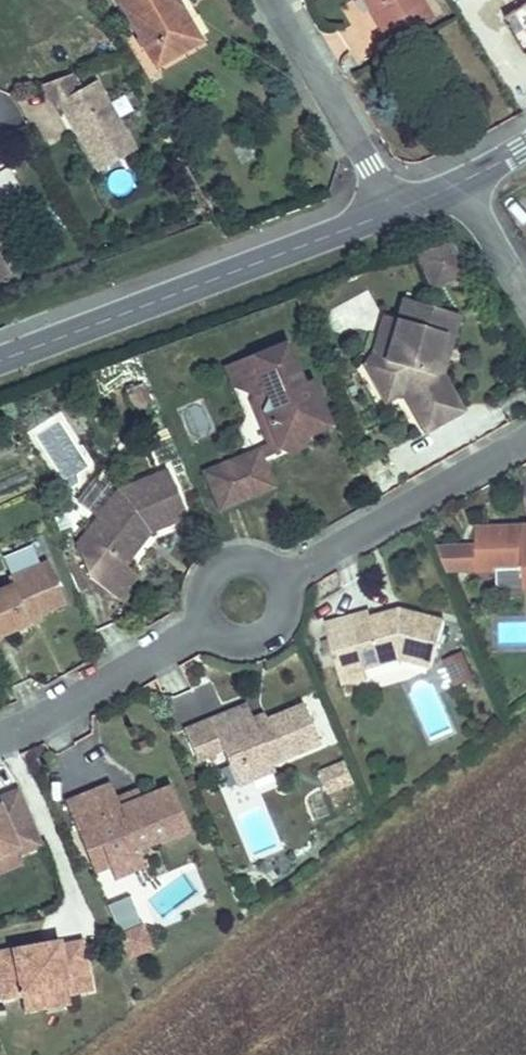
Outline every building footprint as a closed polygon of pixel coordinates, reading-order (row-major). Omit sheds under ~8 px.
[(161,66),(199,43),(175,4),(182,0),(124,0),(161,66)] [(401,42),(438,18),(427,0),(375,0),(401,42)] [(81,90),(54,106),(64,123),(74,119),(91,149),(87,152),(101,178),(141,154),(103,90),(88,100),(81,90)] [(432,292),(468,276),(451,238),(415,254),(432,292)] [(0,269),(0,290),(23,276),(5,245),(0,248),(0,261),(3,267),(0,269)] [(445,352),(454,320),(406,305),(387,369),(370,377),(387,409),(404,400),(426,439),(458,422),(435,382),(441,363),(434,361),(437,350),(445,352)] [(289,349),(229,373),(236,391),(259,399),(269,395),(273,404),(267,416),(281,452),(286,455),(292,458),(305,453),(310,442),(333,432),(314,387),(306,390),(289,349)] [(434,361),(441,363),(445,352),(437,350),(434,361)] [(269,395),(259,399),(255,408),(275,459),(286,455),(281,452),(267,416),(273,404),(269,395)] [(261,454),(207,477),(223,515),(276,492),(261,454)] [(92,582),(119,603),(139,578),(127,569),(145,546),(140,542),(144,536),(150,540),(153,537),(189,521),(170,475),(121,495),(79,549),(92,582)] [(478,577),(525,575),(525,594),(525,533),(477,535),(478,577)] [(140,542),(145,546),(150,540),(144,536),(140,542)] [(32,628),(30,623),(42,618),(68,607),(51,565),(11,581),(14,588),(0,594),(0,641),(32,628)] [(371,617),(351,622),(365,674),(402,665),(433,673),(445,626),(401,614),(399,620),(391,623),(390,618),(372,622),(371,617)] [(401,614),(390,618),(391,623),(399,620),(401,614)] [(30,623),(32,628),(44,623),(42,618),(30,623)] [(451,690),(475,681),(465,653),(440,662),(451,690)] [(248,708),(210,724),(186,734),(198,764),(223,754),(229,769),(240,764),(249,785),(275,775),(272,768),(321,748),(305,709),(268,724),(256,729),(254,721),(248,708)] [(265,717),(254,721),(256,729),(268,724),(265,717)] [(328,797),(356,786),(346,761),(318,772),(328,797)] [(240,764),(229,769),(238,790),(249,785),(240,764)] [(172,789),(143,801),(121,810),(118,802),(112,787),(67,805),(87,854),(102,848),(110,869),(140,857),(139,853),(190,832),(172,789)] [(143,801),(140,793),(118,802),(121,810),(143,801)] [(18,852),(21,858),(22,858),(43,850),(20,795),(0,803),(0,804),(2,809),(0,810),(0,859),(18,852)] [(102,848),(87,854),(95,875),(110,869),(102,848)] [(0,859),(0,876),(25,866),(22,858),(21,858),(18,852),(0,859)] [(143,929),(120,938),(125,948),(147,940),(143,929)] [(147,940),(125,948),(129,960),(152,951),(147,940)] [(0,955),(0,979),(4,1000),(22,997),(68,990),(69,997),(70,997),(92,993),(84,945),(61,949),(61,945),(0,955)] [(68,990),(22,997),(25,1013),(72,1006),(70,997),(69,997),(68,990)]
